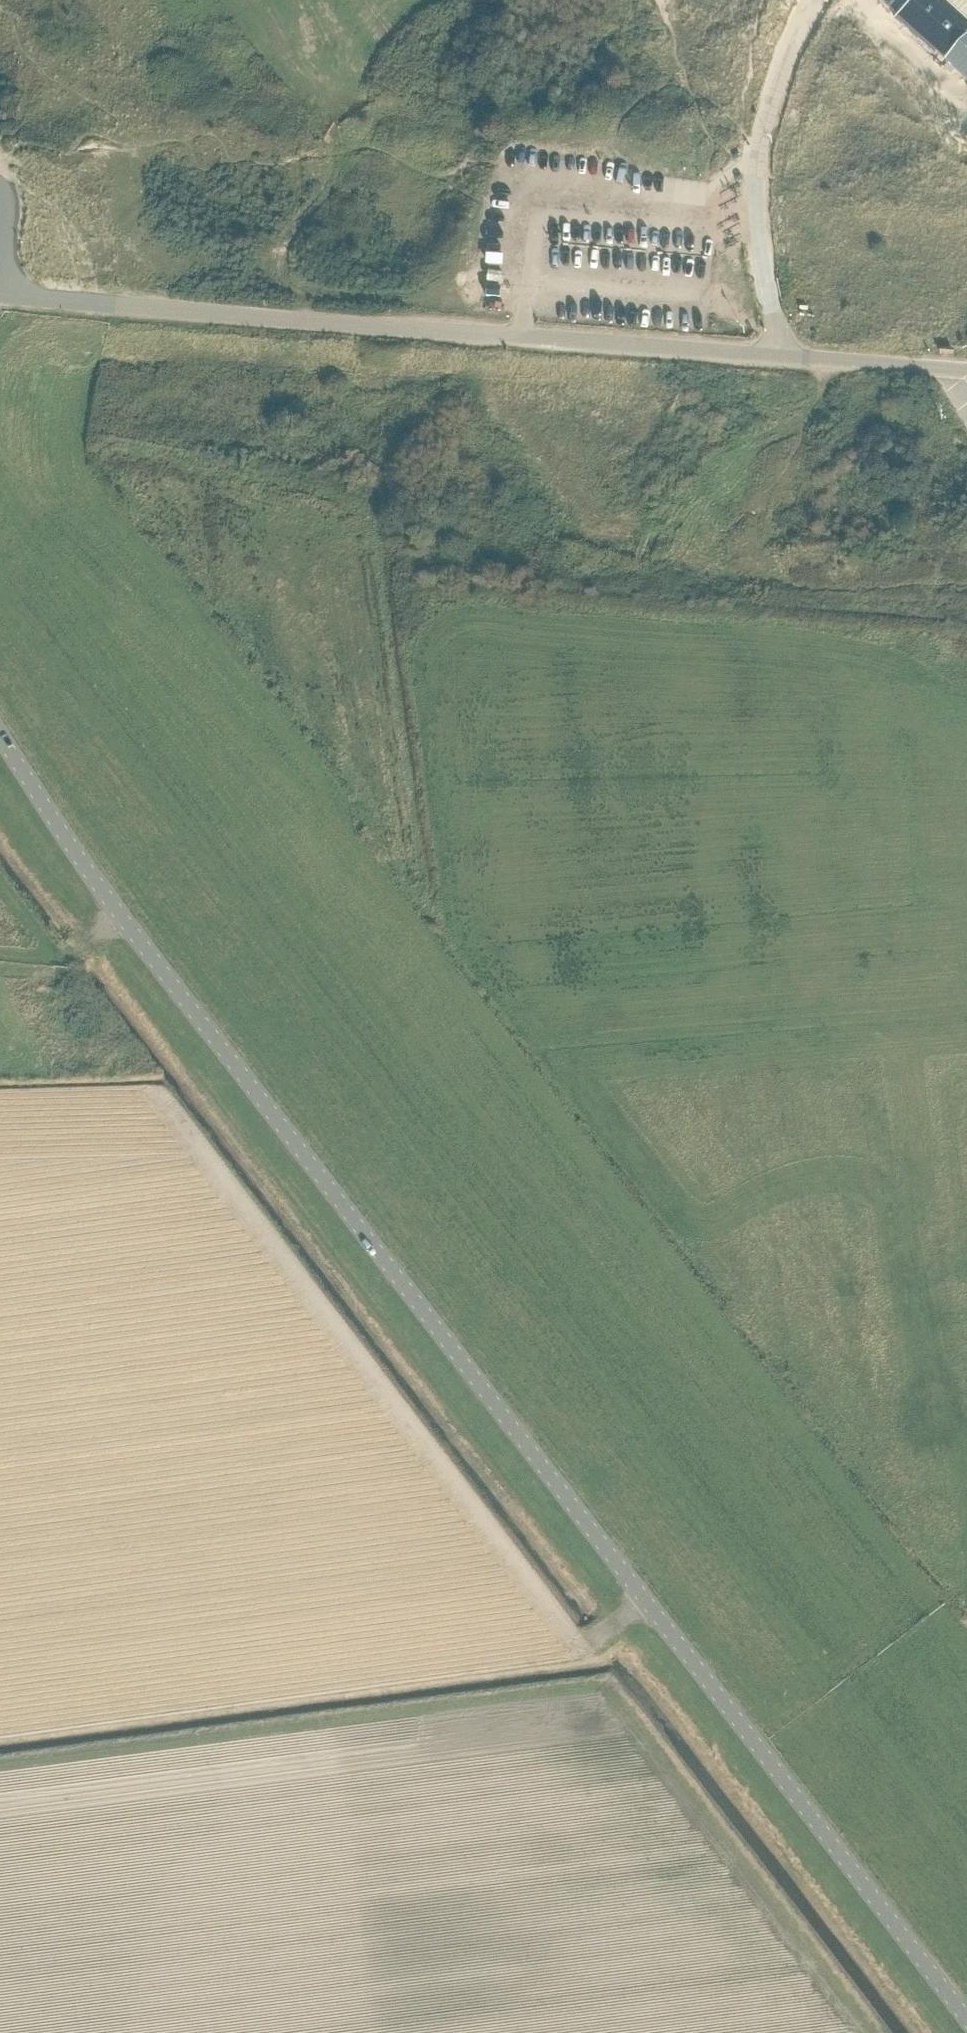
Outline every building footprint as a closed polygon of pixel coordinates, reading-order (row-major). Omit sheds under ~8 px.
[(961,70),(963,67),(966,71),(966,0),(881,0),(961,70)]
